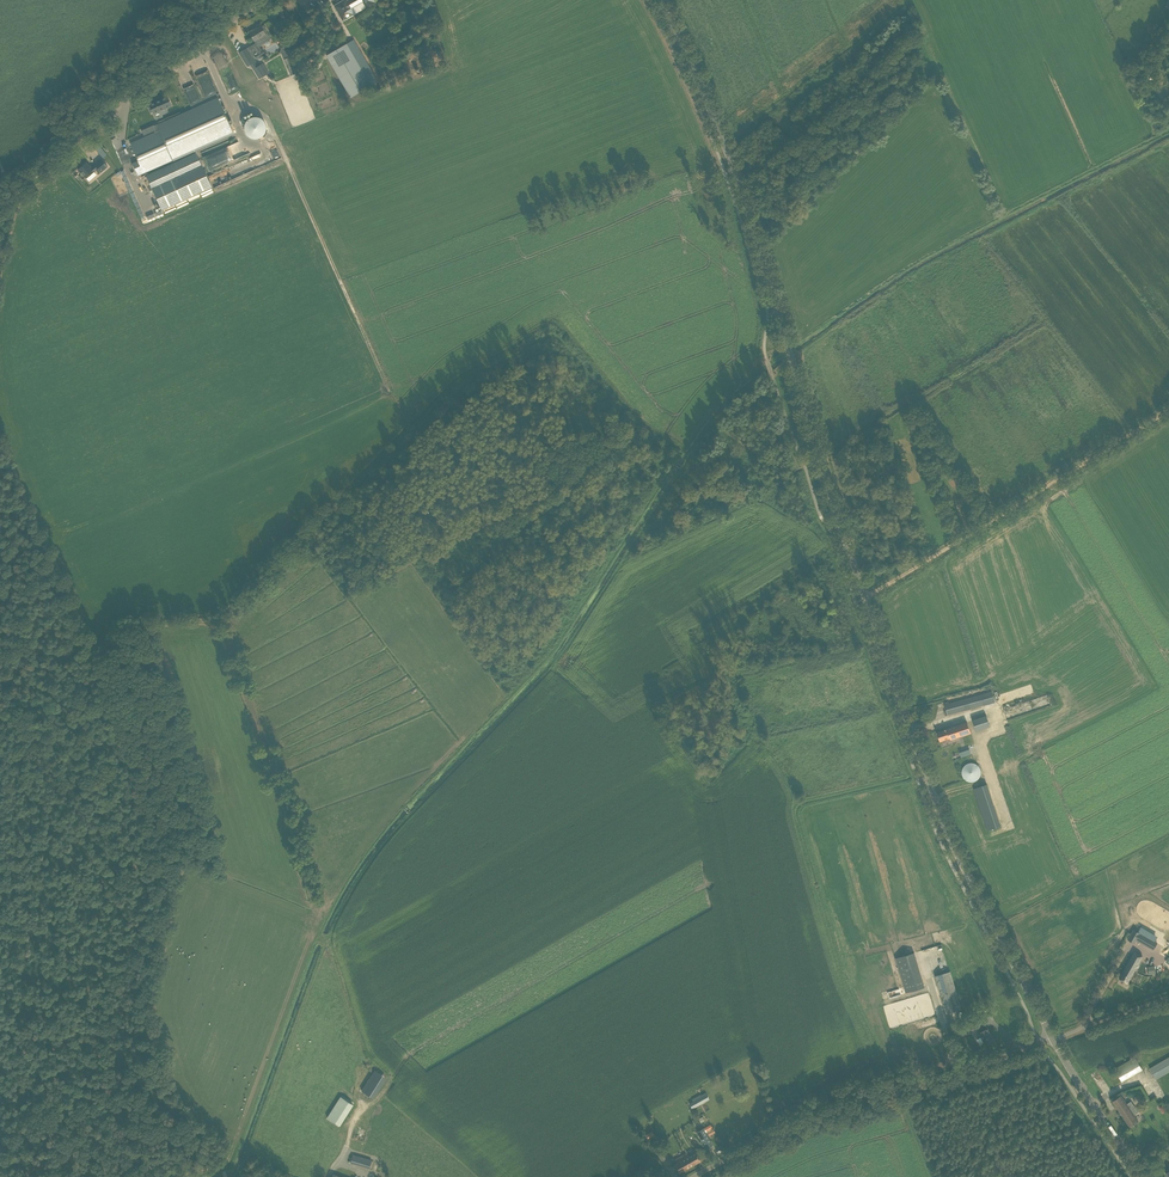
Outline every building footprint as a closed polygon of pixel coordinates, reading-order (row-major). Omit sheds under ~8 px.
[(374,0),(347,0),(344,2),(343,0),(334,6),(341,18),(343,16),(345,20),(354,15),(351,9),(362,2),(363,2),(366,8),(375,2),(374,0)] [(252,45),(256,52),(253,54),(253,55),(257,60),(259,58),(259,59),(264,55),(265,54),(262,49),(260,50),(258,45),(270,38),(266,31),(267,31),(264,25),(261,27),(261,26),(254,30),(253,29),(249,32),(256,43),(252,45)] [(353,39),(347,43),(371,85),(378,81),(353,39)] [(256,52),(252,45),(247,48),(239,53),(247,67),(250,65),(259,79),(267,74),(261,64),(258,66),(252,56),(253,55),(253,54),(256,52)] [(281,52),(284,59),(289,57),(291,56),(288,49),(281,52)] [(289,57),(284,59),(291,75),(297,72),(291,56),(289,57)] [(166,97),(150,105),(150,106),(148,107),(151,113),(153,112),(154,114),(158,112),(159,116),(167,112),(166,109),(170,107),(166,97)] [(234,133),(218,98),(157,125),(160,131),(130,144),(138,161),(132,163),(138,176),(234,133)] [(255,139),(258,139),(260,138),(263,136),(265,134),(266,131),(267,128),(267,125),(266,123),(265,121),(264,120),(262,118),(260,117),(258,116),(255,116),(252,116),(249,117),(247,119),(246,121),(244,123),(244,126),(244,128),(244,131),(246,134),(247,136),(250,138),(252,139),(255,139)] [(154,131),(156,130),(155,126),(154,125),(141,130),(144,136),(154,131)] [(99,153),(103,158),(107,155),(103,150),(99,153)] [(162,210),(212,187),(197,155),(147,178),(162,210)] [(108,166),(105,164),(102,159),(95,165),(92,168),(91,167),(91,168),(86,162),(78,170),(81,173),(86,178),(98,168),(101,172),(108,166)] [(982,694),(951,703),(945,704),(948,715),(985,704),(982,694)] [(976,731),(990,726),(986,716),(972,721),(976,731)] [(967,722),(942,730),(937,732),(940,741),(950,738),(951,739),(956,737),(971,733),(967,722)] [(973,760),(961,769),(970,782),(983,773),(973,760)] [(987,784),(974,789),(977,799),(990,795),(987,784)] [(1136,940),(1152,949),(1157,942),(1134,929),(1128,940),(1134,943),(1136,940)] [(925,987),(915,952),(895,958),(906,993),(925,987)] [(1127,983),(1142,956),(1135,952),(1119,978),(1127,983)] [(962,1008),(951,971),(935,975),(946,1013),(962,1008)] [(929,993),(883,1005),(889,1027),(935,1015),(929,993)] [(973,1024),(970,1026),(973,1032),(977,1029),(978,1030),(979,1032),(982,1038),(985,1044),(989,1042),(989,1043),(993,1041),(993,1039),(994,1039),(987,1028),(983,1030),(981,1027),(978,1021),(973,1024)] [(1137,1056),(1116,1067),(1122,1080),(1143,1070),(1137,1056)] [(1149,1068),(1155,1078),(1168,1070),(1168,1056),(1149,1068)] [(372,1097),(385,1077),(375,1070),(362,1091),(372,1097)] [(689,1103),(692,1109),(705,1102),(702,1096),(700,1097),(699,1095),(692,1098),(693,1101),(689,1103)] [(1120,1095),(1112,1101),(1130,1127),(1138,1121),(1134,1116),(1138,1112),(1131,1101),(1126,1104),(1120,1095)] [(340,1126),(354,1104),(340,1096),(327,1118),(340,1126)] [(697,1132),(704,1144),(710,1141),(708,1137),(703,1128),(697,1132)] [(654,1135),(652,1131),(646,1134),(649,1139),(654,1135)] [(679,1173),(700,1161),(705,1158),(700,1150),(685,1158),(683,1154),(675,1159),(677,1162),(674,1164),(679,1173)]
